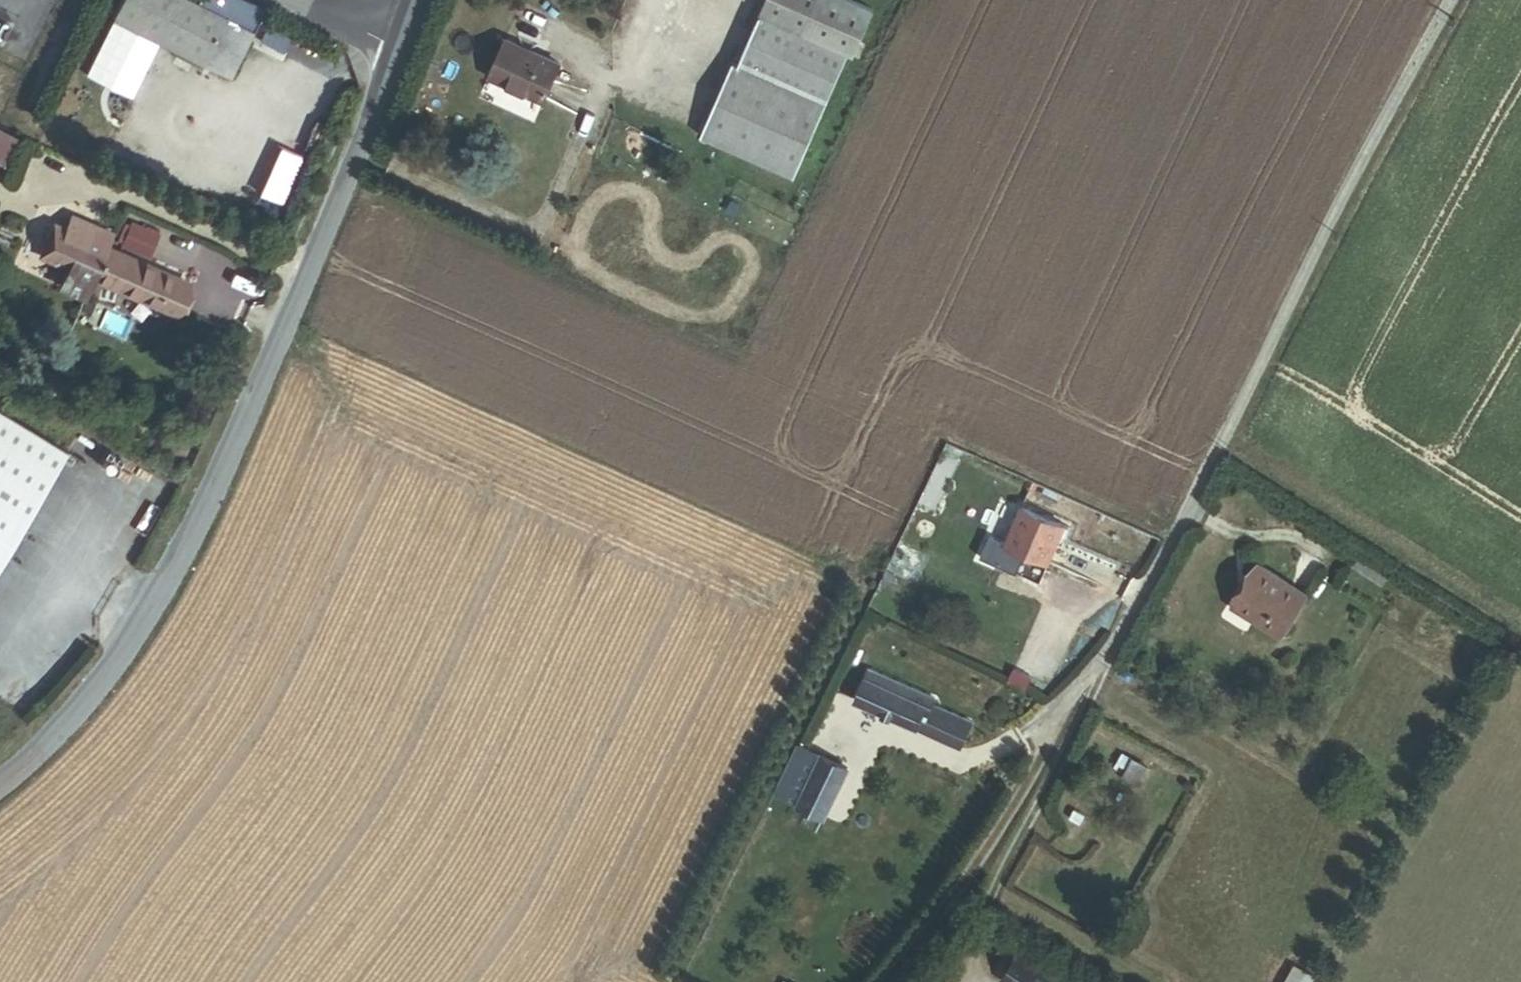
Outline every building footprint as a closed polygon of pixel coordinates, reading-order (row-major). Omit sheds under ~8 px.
[(261,28),(206,0),(131,0),(123,15),(237,74),(261,28)] [(877,9),(858,0),(777,0),(771,13),(858,52),(877,9)] [(802,175),(858,52),(771,13),(748,63),(743,61),(710,133),(802,175)] [(496,68),(549,92),(566,54),(513,30),(496,68)] [(0,123),(0,154),(3,156),(16,131),(0,123)] [(264,192),(287,203),(308,158),(285,147),(264,192)] [(108,246),(114,234),(72,215),(66,229),(54,224),(40,255),(68,268),(60,286),(85,297),(94,278),(108,246)] [(161,234),(135,222),(125,244),(151,255),(161,234)] [(189,282),(108,246),(94,278),(174,314),(189,282)] [(66,452),(0,412),(0,561),(66,452)] [(1006,546),(1050,564),(1066,526),(1023,508),(1006,546)] [(1402,589),(1372,571),(1363,584),(1394,603),(1402,589)] [(1247,620),(1294,650),(1320,610),(1273,580),(1247,620)] [(974,724),(933,706),(936,699),(871,671),(858,702),(963,748),(974,724)] [(1011,682),(1029,689),(1033,679),(1016,671),(1011,682)] [(775,792),(824,818),(849,770),(800,744),(775,792)] [(1008,981),(1067,981),(1023,956),(1008,981)] [(1314,979),(1293,967),(1285,981),(1313,981),(1314,979)]
